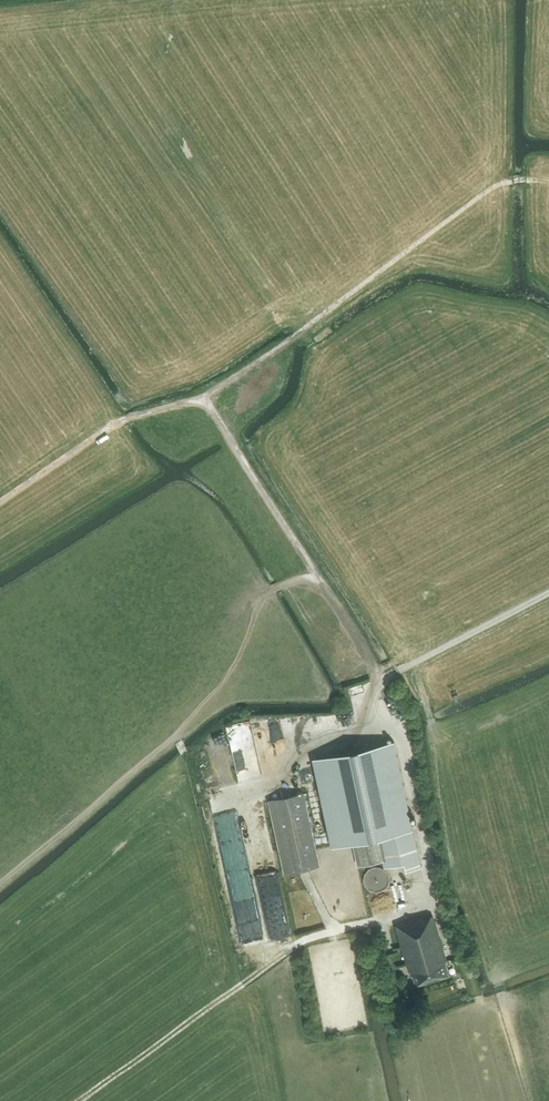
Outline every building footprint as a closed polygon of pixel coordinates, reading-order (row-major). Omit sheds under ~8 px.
[(383,860),(384,868),(404,864),(406,871),(421,868),(393,741),(312,758),(331,846),(353,841),(358,866),(383,860)] [(270,801),(285,873),(320,866),(304,793),(270,801)] [(389,881),(389,875),(386,870),(381,867),(375,866),(369,869),(365,874),(364,880),(365,886),(370,890),(376,891),(382,891),(387,887),(389,881)] [(260,889),(268,934),(290,930),(282,885),(260,889)] [(416,985),(448,975),(444,962),(446,961),(433,916),(422,919),(422,918),(396,925),(411,977),(414,976),(416,985)] [(389,963),(387,956),(380,958),(382,965),(389,963)]
